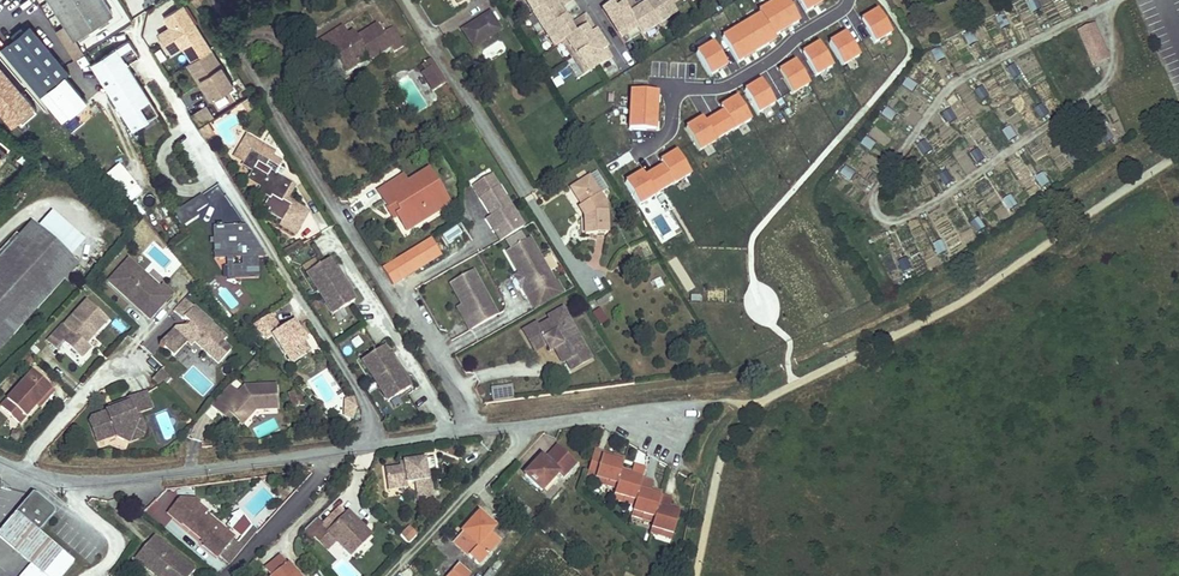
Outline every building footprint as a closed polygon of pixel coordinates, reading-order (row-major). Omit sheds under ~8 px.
[(33,0),(15,0),(21,10),(34,1),(33,0)] [(103,0),(50,0),(74,38),(112,14),(103,0)] [(517,1),(528,18),(555,0),(518,0),(517,1)] [(562,18),(557,10),(560,8),(573,0),(555,0),(528,18),(538,34),(562,18)] [(601,11),(619,39),(636,28),(618,0),(610,5),(612,7),(608,9),(604,9),(601,11)] [(636,28),(641,36),(658,26),(645,6),(636,11),(634,8),(629,0),(618,0),(636,28)] [(645,6),(658,26),(675,15),(674,13),(670,7),(665,0),(654,0),(645,6)] [(643,2),(634,8),(636,11),(645,6),(643,2)] [(209,101),(234,85),(182,3),(161,15),(168,26),(156,33),(170,55),(178,50),(209,101)] [(560,8),(557,10),(562,18),(566,16),(560,8)] [(489,13),(462,31),(473,48),(500,30),(489,13)] [(572,25),(566,16),(562,18),(568,28),(572,25)] [(568,28),(562,18),(538,34),(549,51),(554,47),(561,43),(589,25),(584,17),(572,25),(568,28)] [(70,72),(30,25),(2,48),(65,123),(89,101),(66,75),(70,72)] [(347,35),(342,27),(318,42),(324,51),(329,48),(345,73),(359,64),(357,61),(366,55),(368,58),(370,61),(390,48),(391,48),(382,34),(376,25),(356,37),(352,32),(347,35)] [(571,60),(600,42),(598,39),(594,38),(592,35),(594,33),(589,25),(561,43),(571,60)] [(1079,32),(1093,67),(1110,61),(1096,25),(1079,32)] [(403,47),(391,29),(382,34),(391,48),(390,48),(393,53),(403,47)] [(582,77),(610,59),(605,50),(603,52),(601,49),(602,44),(600,42),(571,60),(582,77)] [(158,112),(117,47),(91,63),(132,128),(158,112)] [(368,58),(366,55),(357,61),(359,64),(368,58)] [(447,83),(432,59),(424,64),(427,70),(421,74),(433,92),(447,83)] [(1015,64),(1005,69),(1011,80),(1021,75),(1015,64)] [(0,66),(0,117),(11,129),(36,108),(0,66)] [(906,78),(902,87),(913,92),(918,84),(906,78)] [(980,102),(989,97),(982,86),(973,91),(980,102)] [(253,101),(244,87),(190,114),(198,128),(208,124),(253,101)] [(1042,104),(1033,108),(1038,121),(1048,117),(1042,104)] [(885,107),(881,116),(893,122),(897,113),(885,107)] [(940,114),(948,125),(957,119),(949,108),(940,114)] [(198,128),(204,138),(214,133),(208,124),(198,128)] [(1010,126),(1001,132),(1009,142),(1017,136),(1010,126)] [(264,167),(268,162),(271,156),(273,152),(246,136),(234,157),(243,162),(254,168),(251,173),(247,179),(259,186),(256,191),(268,198),(263,207),(267,213),(281,221),(279,225),(294,234),(307,214),(281,201),(291,183),(280,177),(264,167)] [(872,151),(875,142),(863,138),(860,147),(872,151)] [(969,155),(977,165),(985,159),(978,149),(969,155)] [(281,162),(271,156),(268,162),(278,168),(281,162)] [(254,168),(243,162),(240,166),(251,173),(254,168)] [(264,167),(280,177),(284,171),(278,168),(268,162),(264,167)] [(110,182),(124,172),(118,164),(104,174),(110,182)] [(850,181),(855,173),(844,167),(839,175),(850,181)] [(394,181),(377,192),(388,208),(396,203),(401,212),(396,215),(397,216),(404,227),(414,221),(417,224),(428,217),(423,209),(444,197),(427,170),(405,184),(413,196),(408,199),(405,196),(404,197),(394,181)] [(946,172),(939,176),(945,187),(953,182),(946,172)] [(1039,189),(1049,185),(1044,174),(1034,178),(1039,189)] [(490,175),(473,185),(491,215),(500,230),(495,232),(500,240),(522,227),(490,175)] [(405,184),(401,177),(394,181),(404,197),(405,196),(408,199),(413,196),(405,184)] [(589,177),(571,189),(582,207),(587,215),(584,217),(585,234),(607,233),(606,203),(589,177)] [(309,211),(287,199),(294,185),(291,183),(281,201),(307,214),(309,211)] [(198,217),(195,212),(206,206),(201,195),(172,211),(181,227),(198,217)] [(1002,200),(1008,211),(1017,206),(1011,195),(1002,200)] [(448,205),(444,197),(423,209),(428,217),(448,205)] [(401,212),(396,203),(388,208),(387,209),(393,218),(397,216),(396,215),(401,212)] [(582,207),(579,209),(584,217),(587,215),(582,207)] [(491,215),(486,218),(495,232),(500,230),(491,215)] [(72,229),(57,216),(42,233),(57,246),(72,229)] [(976,233),(985,228),(978,217),(969,222),(976,233)] [(417,224),(414,221),(404,227),(406,230),(417,224)] [(31,222),(19,236),(17,233),(0,251),(0,350),(78,265),(57,246),(42,233),(31,222)] [(265,257),(246,225),(213,227),(215,259),(242,258),(242,266),(232,266),(232,279),(259,278),(258,257),(265,257)] [(529,239),(506,251),(518,274),(526,286),(520,289),(533,312),(563,295),(555,282),(553,283),(529,239)] [(936,256),(945,253),(942,241),(932,244),(936,256)] [(897,263),(903,275),(912,270),(906,258),(897,263)] [(139,310),(149,319),(172,293),(162,284),(159,288),(128,259),(107,281),(126,298),(129,295),(142,307),(139,310)] [(330,267),(326,261),(305,274),(330,315),(352,302),(347,294),(345,290),(348,287),(337,270),(334,273),(330,267)] [(472,270),(449,284),(461,304),(469,317),(465,320),(470,329),(497,314),(472,270)] [(518,274),(514,276),(520,289),(526,286),(518,274)] [(126,298),(139,310),(142,307),(129,295),(126,298)] [(203,331),(192,321),(199,313),(183,299),(172,311),(182,319),(183,318),(187,322),(189,324),(185,327),(182,327),(173,328),(158,345),(162,348),(163,347),(173,357),(186,342),(190,346),(194,342),(217,364),(229,350),(221,343),(225,338),(209,324),(203,331)] [(85,343),(82,341),(89,334),(92,336),(106,320),(86,302),(64,325),(63,324),(48,341),(56,349),(63,341),(81,357),(89,348),(85,343)] [(461,304),(457,307),(465,320),(469,317),(461,304)] [(599,325),(607,321),(599,308),(591,313),(599,325)] [(567,317),(562,309),(548,317),(550,321),(551,320),(553,324),(567,317)] [(344,329),(355,322),(350,315),(339,322),(344,329)] [(270,316),(253,326),(256,331),(266,341),(271,338),(284,358),(306,344),(293,323),(280,332),(270,316)] [(590,360),(567,317),(553,324),(551,320),(550,321),(537,328),(535,325),(524,331),(534,351),(546,344),(549,351),(554,349),(562,363),(566,361),(571,370),(590,360)] [(82,341),(85,343),(92,336),(89,334),(82,341)] [(387,355),(382,348),(360,361),(386,403),(408,389),(403,381),(400,377),(403,375),(393,358),(390,360),(387,355)] [(166,375),(160,369),(150,379),(157,385),(166,375)] [(54,391),(33,372),(0,407),(10,416),(17,409),(25,416),(36,405),(44,396),(47,398),(54,391)] [(230,384),(210,405),(220,414),(224,409),(232,416),(239,422),(252,407),(255,408),(255,410),(277,409),(276,385),(244,386),(239,392),(230,384)] [(492,401),(513,398),(511,387),(491,389),(492,401)] [(152,407),(146,392),(128,399),(130,403),(117,408),(118,410),(117,413),(109,416),(107,412),(97,416),(98,418),(91,420),(90,423),(98,443),(108,439),(107,436),(115,432),(116,436),(117,438),(132,441),(138,422),(135,414),(139,413),(152,407)] [(47,398),(44,396),(36,405),(39,407),(47,398)] [(117,408),(130,403),(128,399),(109,407),(107,412),(109,416),(117,413),(118,410),(117,408)] [(252,407),(239,422),(241,425),(255,410),(255,408),(252,407)] [(25,416),(17,409),(10,416),(19,423),(25,416)] [(224,409),(220,414),(228,421),(232,416),(224,409)] [(146,429),(139,413),(135,414),(138,422),(132,441),(142,437),(146,429)] [(572,458),(559,446),(545,461),(538,468),(534,465),(524,476),(542,491),(558,473),(572,458)] [(602,454),(592,451),(586,475),(593,477),(604,481),(602,486),(613,490),(612,494),(623,498),(621,503),(631,506),(628,516),(641,520),(642,515),(652,518),(650,523),(647,532),(657,536),(659,530),(670,534),(676,514),(667,511),(669,507),(671,499),(659,495),(659,498),(648,495),(650,490),(652,483),(640,480),(643,470),(632,467),(630,474),(628,478),(618,475),(619,471),(623,460),(612,457),(611,461),(601,458),(602,454)] [(545,461),(541,457),(534,465),(538,468),(545,461)] [(436,482),(435,461),(414,461),(414,466),(410,466),(395,466),(395,483),(415,483),(423,483),(429,482),(430,492),(423,492),(423,502),(440,501),(439,482),(436,482)] [(604,481),(593,477),(591,482),(602,486),(604,481)] [(660,494),(650,490),(648,495),(659,498),(659,495),(660,494)] [(623,498),(612,494),(610,499),(621,503),(623,498)] [(13,515),(0,530),(0,541),(29,565),(19,575),(62,575),(72,565),(36,535),(53,515),(51,511),(34,497),(30,496),(13,515)] [(201,503),(197,500),(179,501),(169,513),(184,525),(185,524),(208,543),(206,545),(221,558),(222,556),(232,564),(260,531),(254,526),(240,543),(236,539),(237,538),(208,514),(210,512),(200,504),(201,503)] [(364,528),(348,512),(346,515),(339,508),(328,520),(327,521),(320,515),(310,525),(319,533),(321,531),(324,528),(331,536),(352,555),(369,537),(362,530),(364,528)] [(494,528),(479,514),(462,533),(477,546),(469,556),(478,565),(499,542),(491,532),(494,528)] [(642,515),(641,520),(650,523),(652,518),(642,515)] [(399,535),(409,543),(417,533),(407,526),(399,535)] [(331,536),(324,528),(321,531),(329,538),(331,536)] [(372,535),(364,528),(362,530),(369,537),(372,535)] [(659,530),(657,536),(669,539),(670,534),(659,530)] [(477,546),(462,533),(453,543),(469,556),(477,546)] [(150,545),(156,550),(148,560),(155,565),(152,569),(160,575),(193,575),(198,570),(157,536),(150,545)] [(156,550),(150,545),(139,559),(152,569),(155,565),(148,560),(156,550)] [(281,557),(265,569),(270,575),(297,575),(281,557)] [(457,566),(447,575),(468,575),(457,566)]
